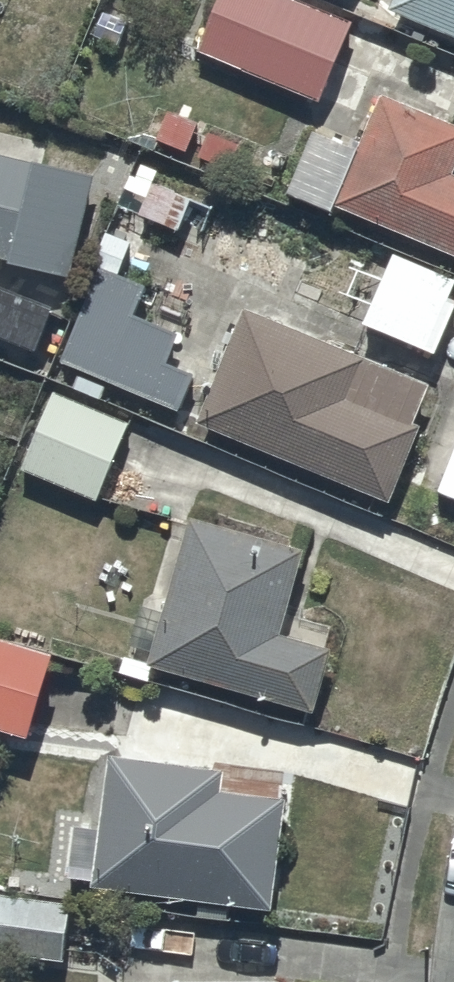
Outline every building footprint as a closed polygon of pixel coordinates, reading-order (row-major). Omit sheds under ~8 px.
[(317,0),(215,0),(200,43),(322,92),(353,15),(317,0)] [(392,2),(453,27),(453,0),(393,0),(392,2)] [(383,87),(335,199),(453,247),(453,165),(453,164),(453,116),(383,87)] [(0,147),(0,252),(68,267),(92,160),(34,147),(32,154),(0,147)] [(99,262),(61,352),(82,362),(73,381),(101,394),(110,374),(178,405),(194,368),(165,355),(177,328),(131,307),(144,278),(116,265),(129,237),(106,227),(92,259),(99,262)] [(363,312),(436,345),(453,305),(453,288),(448,285),(452,275),(393,248),(363,312)] [(39,343),(51,295),(0,276),(0,328),(39,343)] [(249,299),(200,415),(388,494),(420,418),(416,416),(433,377),(249,299)] [(130,415),(51,384),(22,461),(100,492),(130,415)] [(192,508),(151,657),(313,705),(332,641),(279,625),(304,541),(192,508)] [(27,725),(51,642),(0,627),(0,717),(27,725)] [(286,791),(223,783),(225,760),(111,746),(101,820),(76,817),(69,869),(93,871),(92,878),(272,901),(286,791)] [(63,952),(69,902),(0,894),(0,944),(63,952)]
